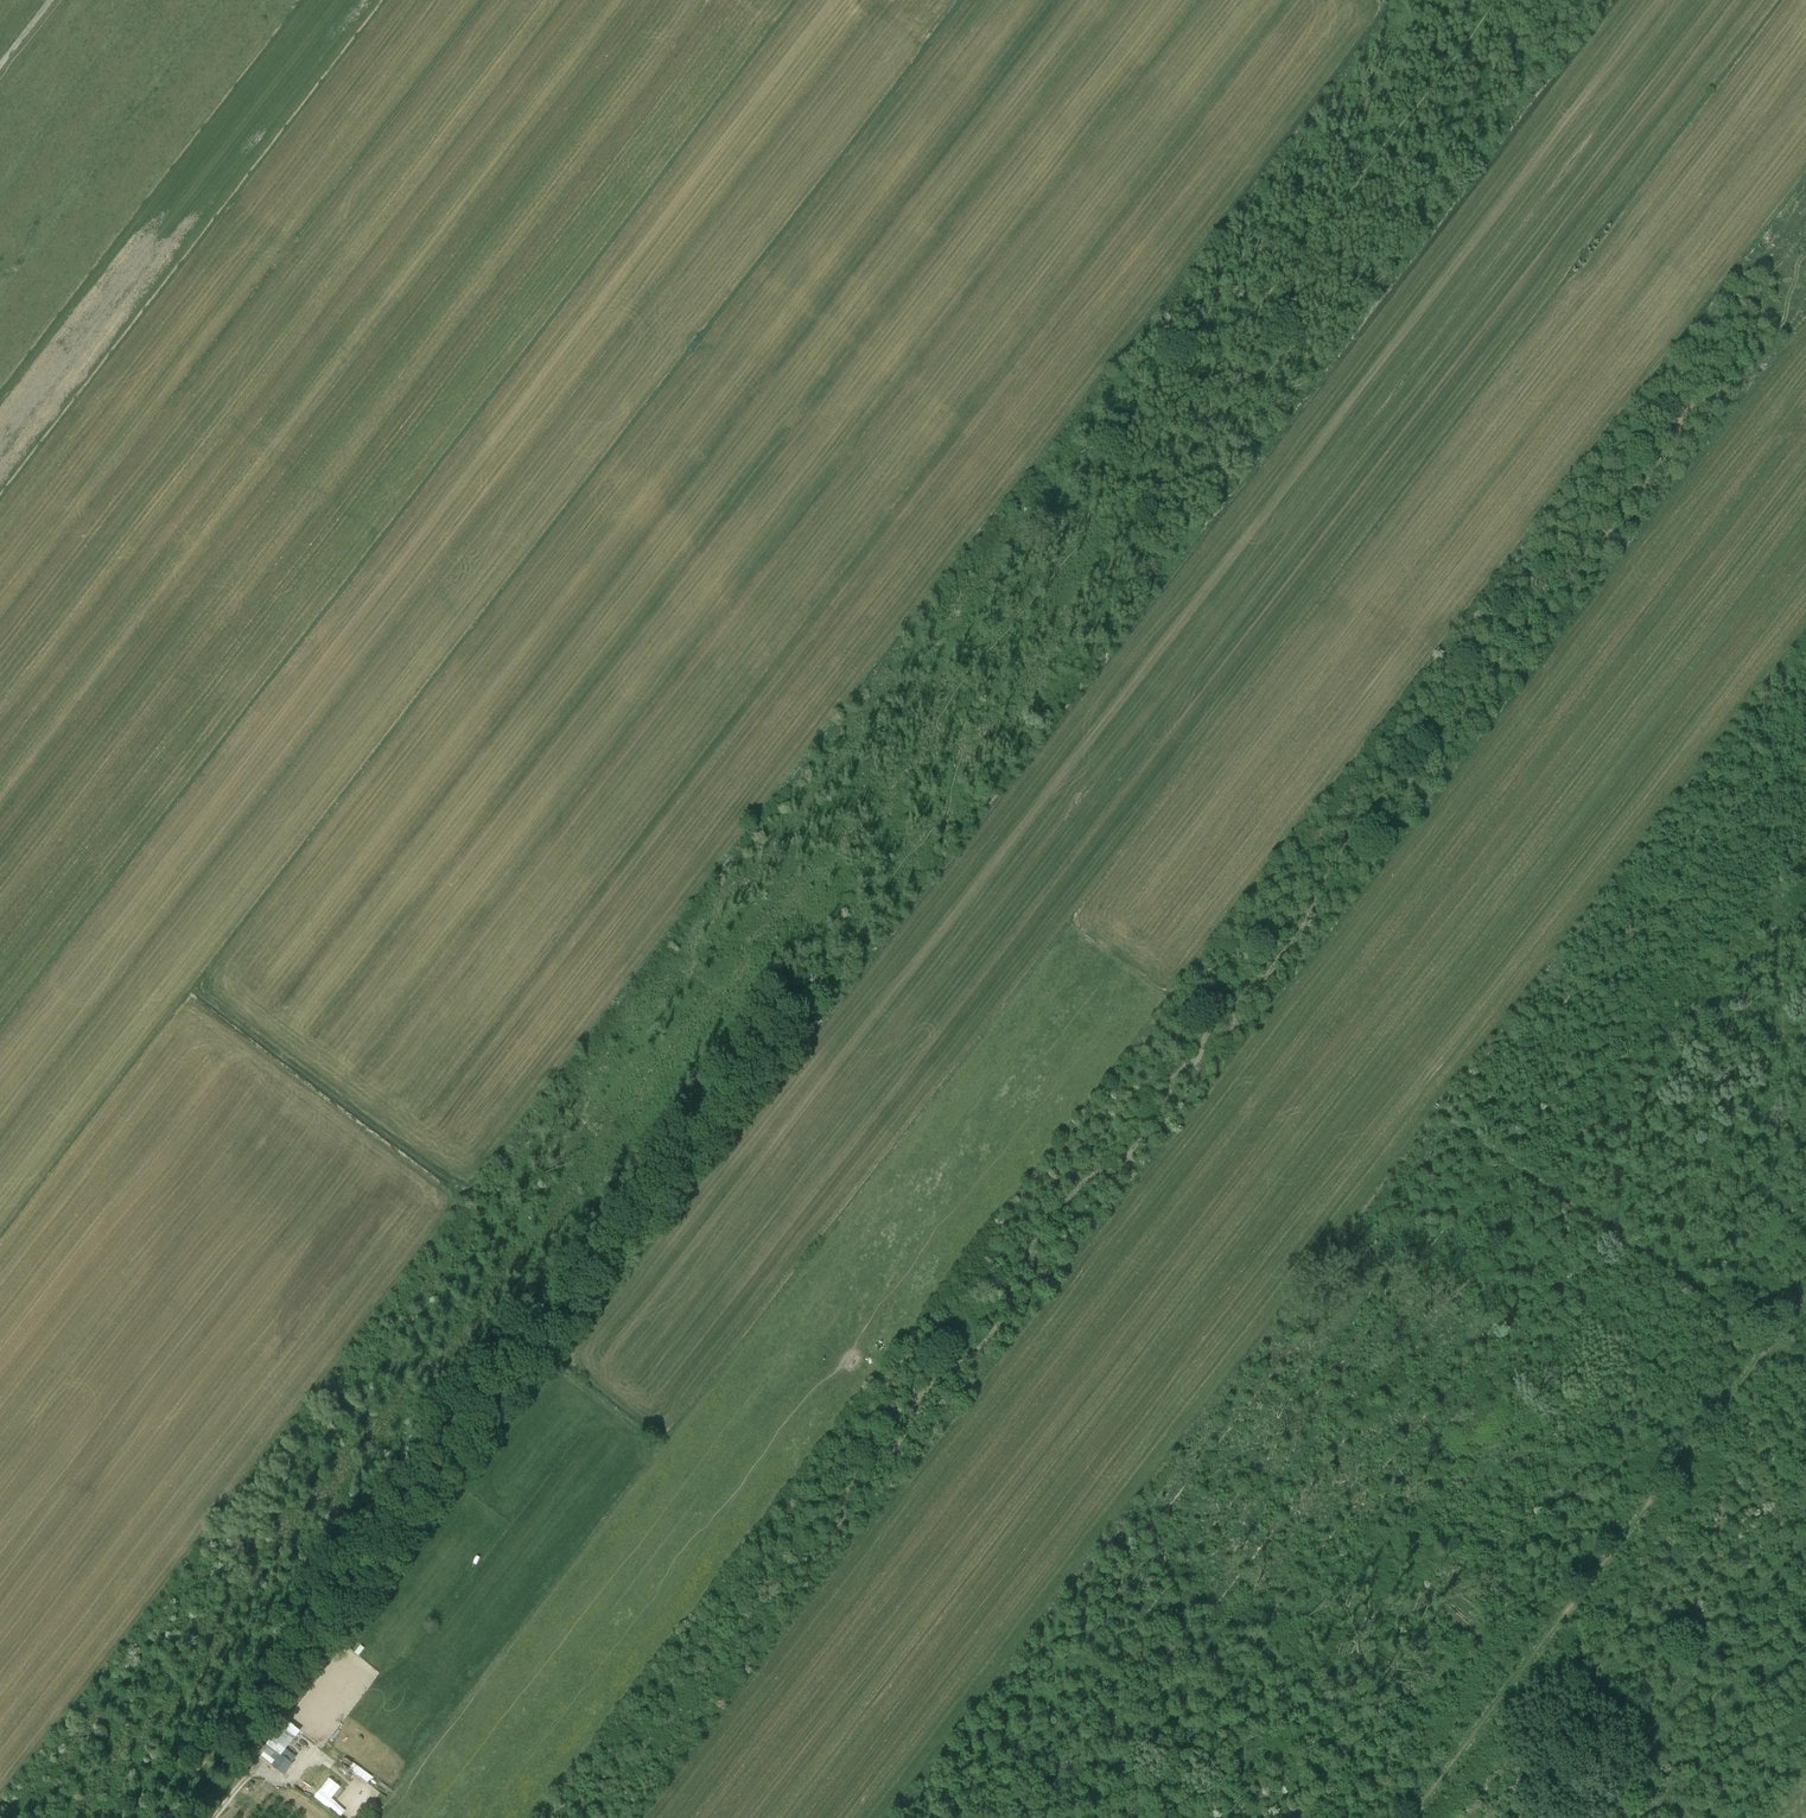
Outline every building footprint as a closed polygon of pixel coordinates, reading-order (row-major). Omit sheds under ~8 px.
[(297,1733),(285,1723),(267,1745),(266,1744),(258,1754),(284,1774),(291,1764),(280,1755),(297,1733)] [(331,1778),(321,1789),(328,1794),(337,1784),(331,1778)]
